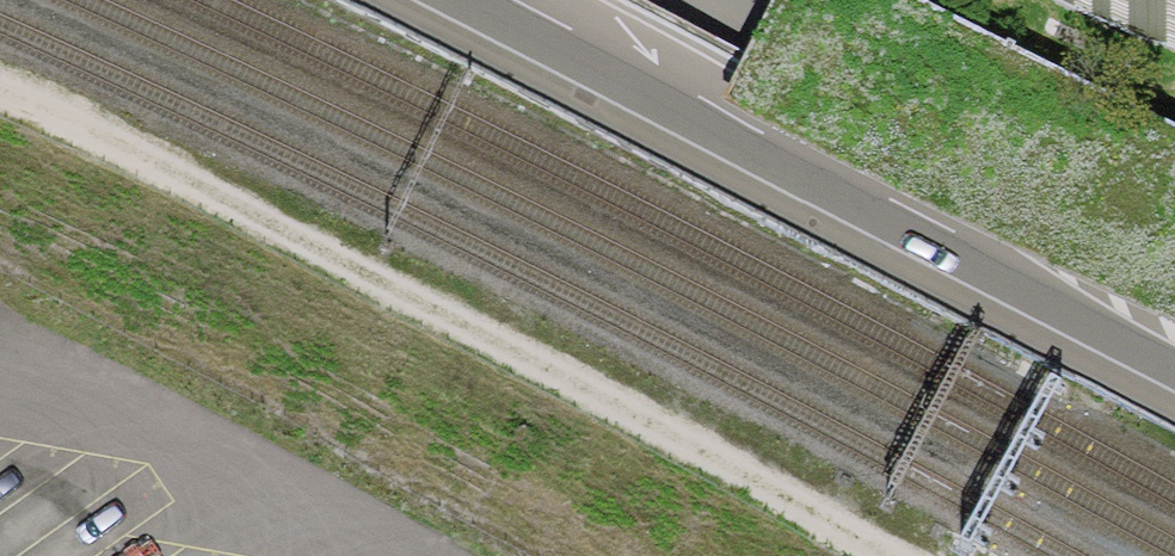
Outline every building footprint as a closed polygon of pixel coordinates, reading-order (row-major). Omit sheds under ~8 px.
[(1057,1),(1146,41),(1148,38),(1174,49),(1174,0),(1057,0),(1057,1)]
